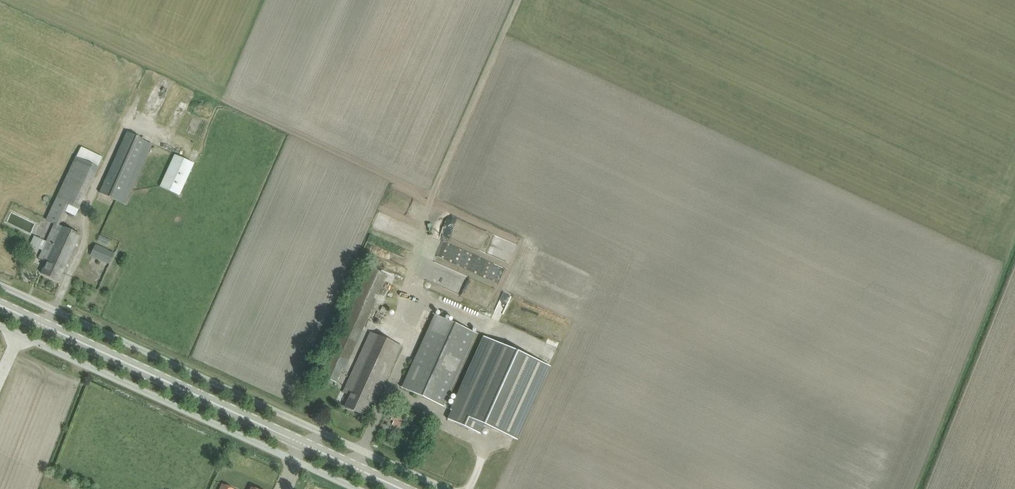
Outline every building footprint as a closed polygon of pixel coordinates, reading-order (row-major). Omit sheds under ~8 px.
[(99,192),(126,204),(153,145),(146,142),(126,132),(99,192)] [(160,186),(180,195),(194,164),(174,155),(160,186)] [(54,225),(43,248),(39,258),(46,261),(41,273),(59,281),(80,235),(57,224),(67,204),(77,209),(98,166),(76,156),(53,205),(45,221),(54,225)] [(100,235),(97,241),(108,246),(111,240),(100,235)] [(90,255),(110,264),(115,254),(95,244),(90,255)] [(352,306),(326,364),(320,376),(337,383),(343,371),(369,314),(387,275),(369,267),(352,306)] [(401,388),(443,407),(476,334),(434,315),(401,388)] [(375,403),(392,366),(401,346),(370,332),(361,352),(349,379),(344,390),(351,393),(345,407),(362,415),(368,400),(375,403)] [(448,419),(480,434),(484,425),(516,439),(549,366),(485,337),(448,419)] [(391,419),(402,424),(404,418),(393,413),(391,419)]
